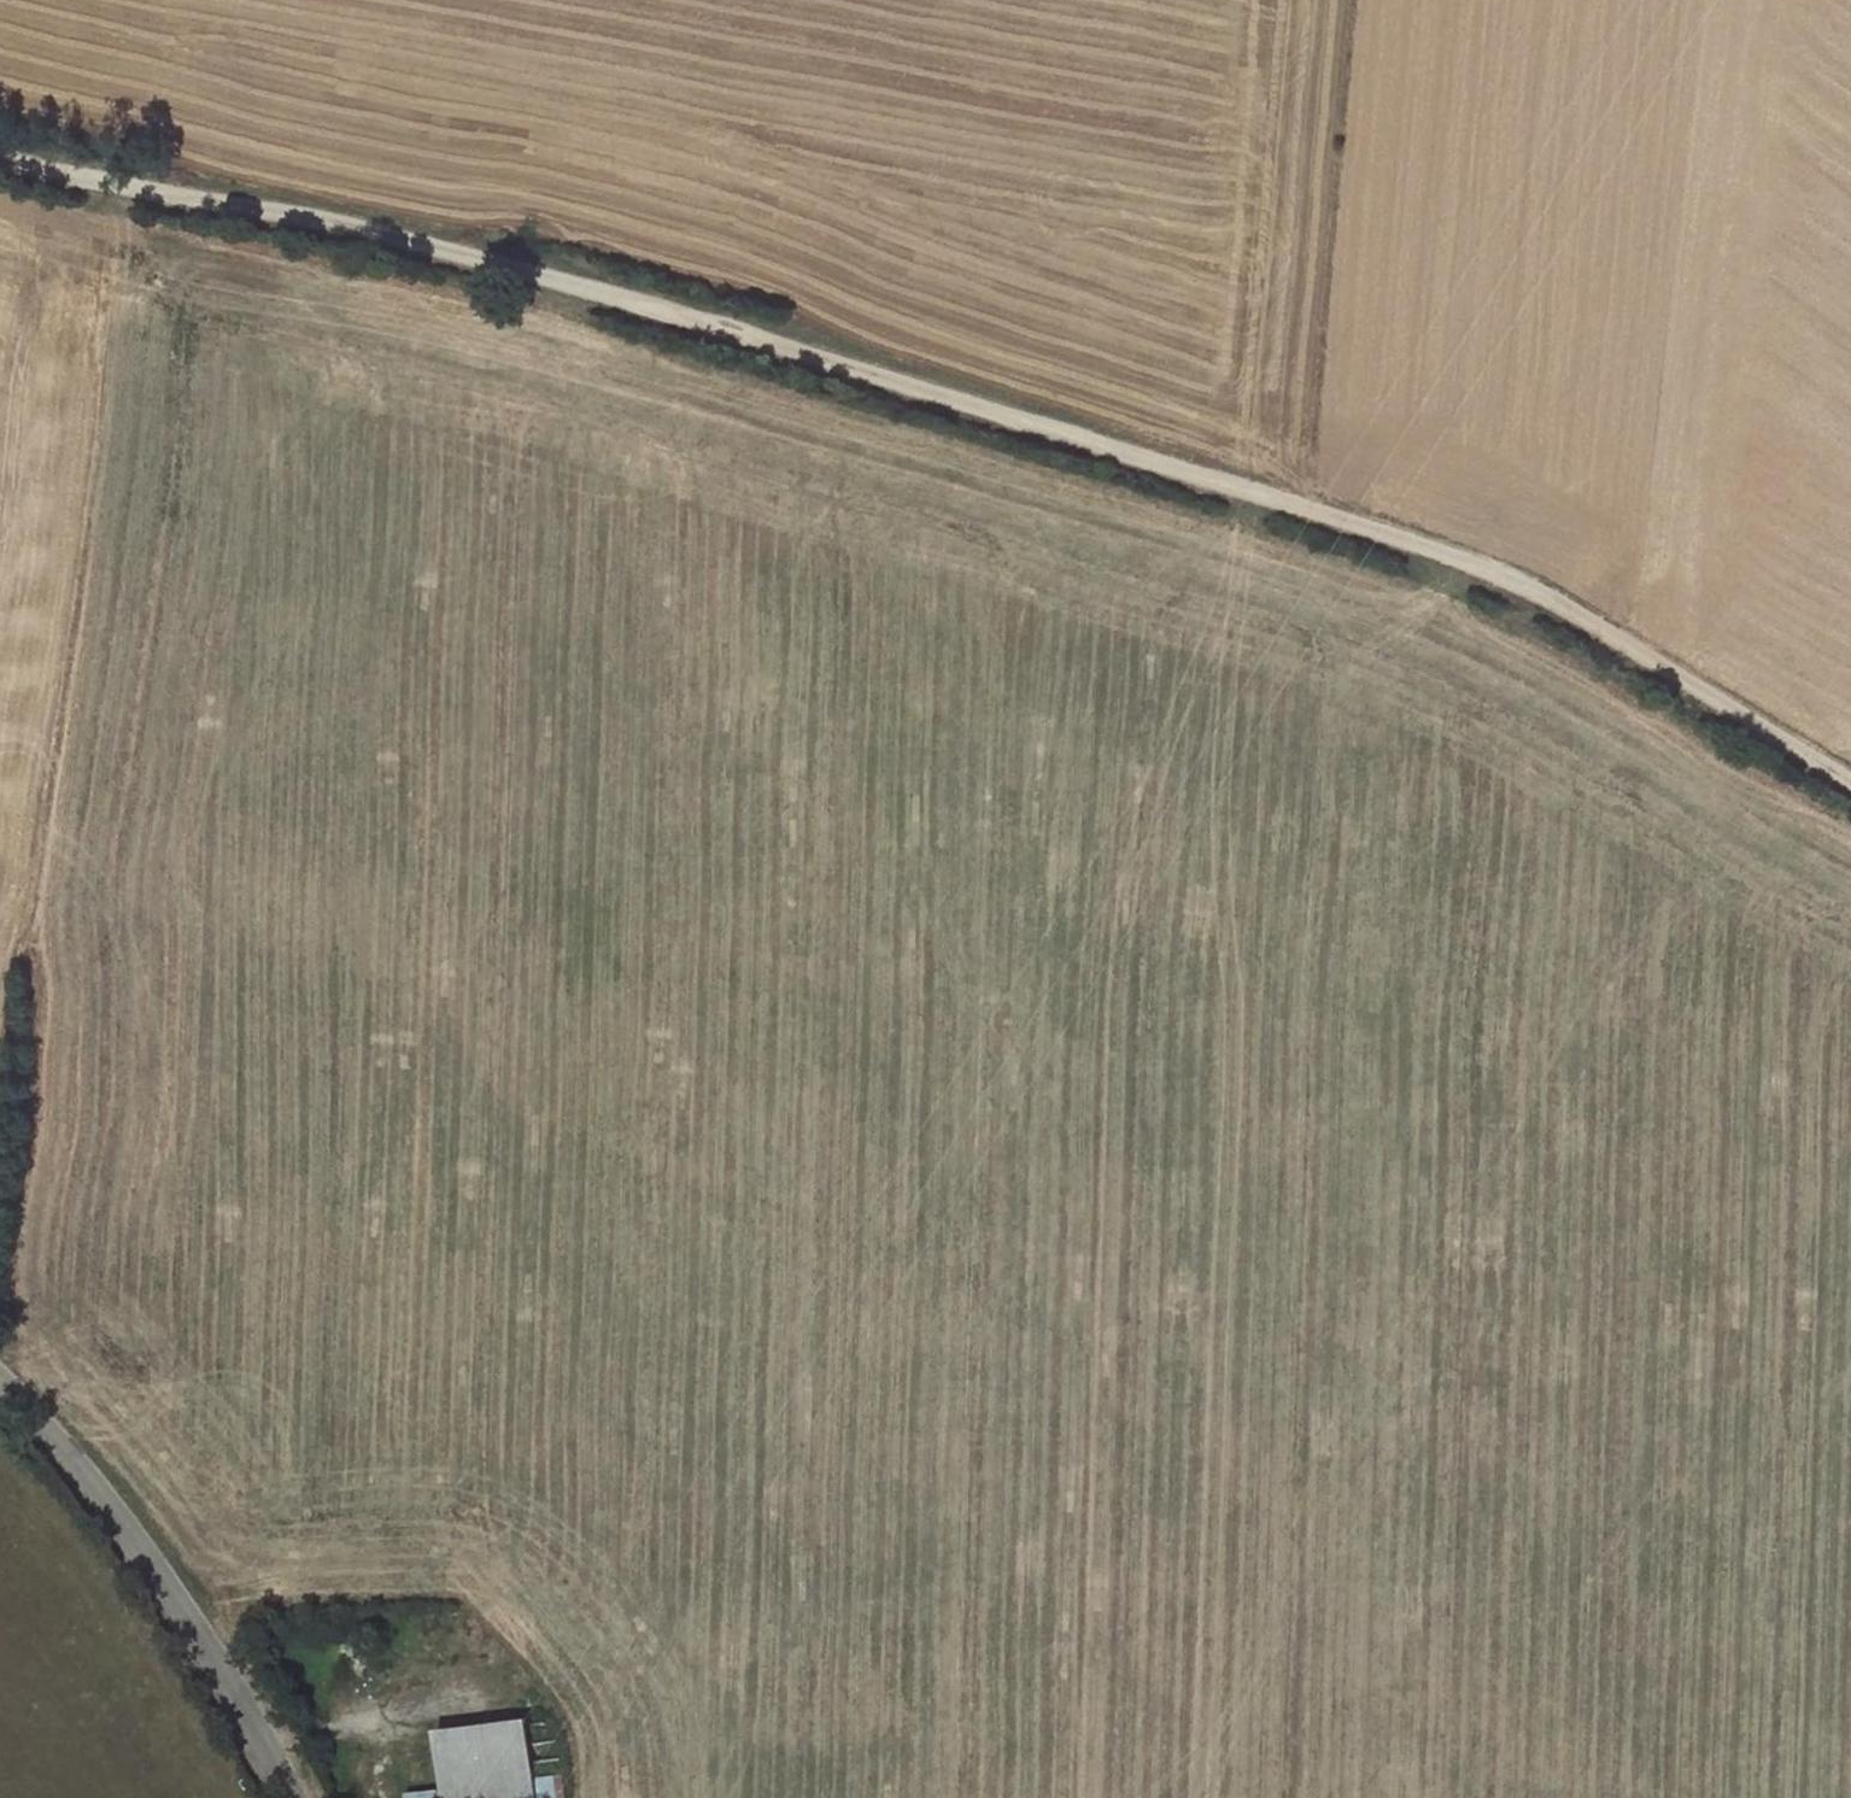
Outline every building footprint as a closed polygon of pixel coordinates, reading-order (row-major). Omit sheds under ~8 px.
[(511,1797),(541,1797),(531,1726),(502,1730),(511,1797)] [(419,1797),(511,1797),(502,1730),(412,1742),(419,1797)]
